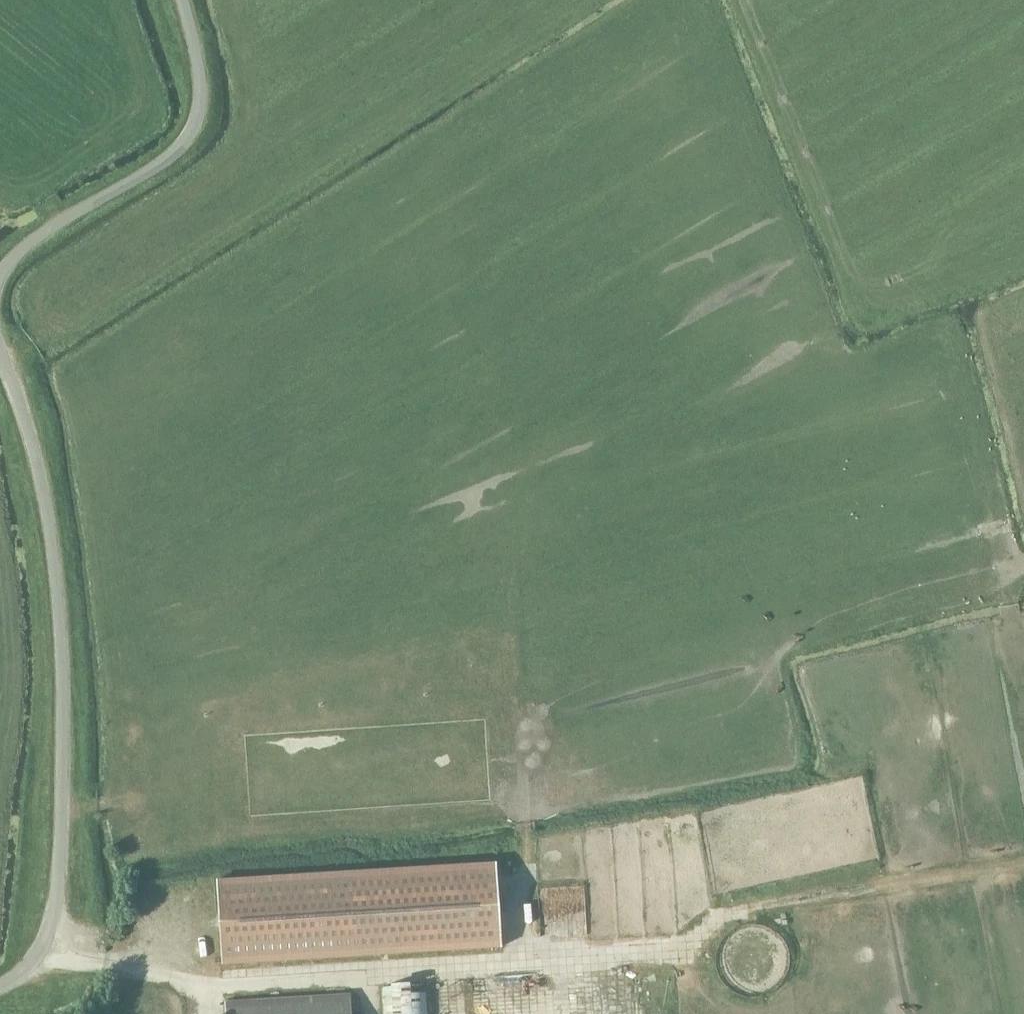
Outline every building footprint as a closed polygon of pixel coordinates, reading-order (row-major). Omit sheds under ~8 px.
[(502,948),(497,863),(217,881),(222,965),(502,948)] [(386,1013),(428,1013),(426,982),(384,985),(386,1013)] [(351,993),(225,1001),(226,1013),(352,1013),(351,993)]
